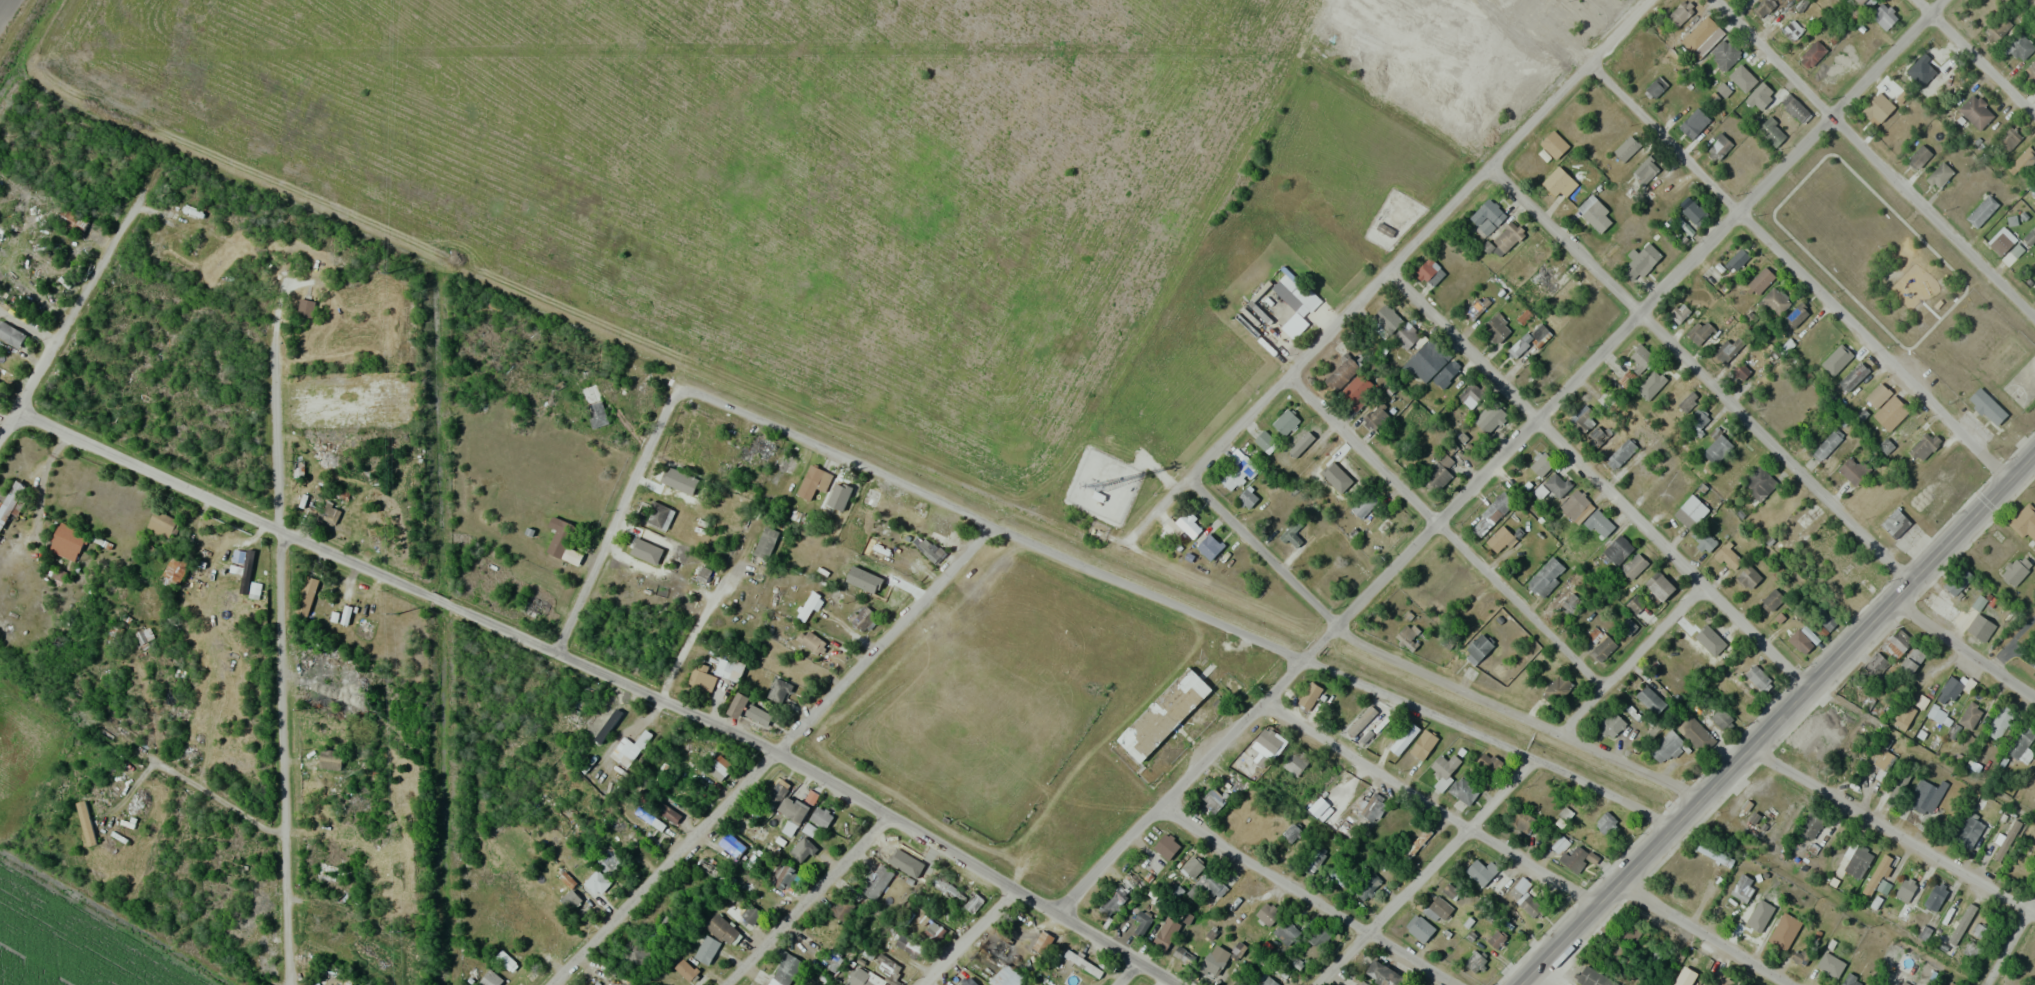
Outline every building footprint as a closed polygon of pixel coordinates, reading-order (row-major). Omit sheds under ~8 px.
[(1676,27),(1695,8),(1687,0),(1684,0),(1667,18),(1676,27)] [(1774,7),(1769,0),(1763,0),(1752,8),(1759,18),(1774,7)] [(2012,24),(2000,13),(1983,32),(1995,43),(2012,24)] [(1694,49),(1718,26),(1707,14),(1683,38),(1694,49)] [(1781,30),(1793,41),(1803,30),(1792,19),(1781,30)] [(2019,31),(2005,46),(2022,61),(2034,47),(2034,46),(2019,31)] [(1725,37),(1708,54),(1724,70),(1741,54),(1725,37)] [(1827,49),(1816,39),(1801,55),(1812,65),(1827,49)] [(1858,57),(1848,47),(1820,75),(1830,85),(1858,57)] [(1913,66),(1923,76),(1942,57),(1931,47),(1913,66)] [(2021,71),(2034,86),(2034,58),(2021,71)] [(1728,76),(1745,92),(1757,80),(1740,64),(1728,76)] [(1668,84),(1658,75),(1645,89),(1655,98),(1668,84)] [(1760,109),(1775,94),(1762,81),(1747,96),(1760,109)] [(1903,98),(1896,91),(1887,99),(1880,92),(1862,110),(1877,124),(1903,98)] [(1811,114),(1789,92),(1779,102),(1801,123),(1811,114)] [(1957,108),(1979,130),(1995,115),(1973,92),(1957,108)] [(1710,120),(1698,108),(1680,126),(1692,138),(1710,120)] [(1757,129),(1776,147),(1787,135),(1769,117),(1757,129)] [(1996,138),(2007,151),(2022,138),(2011,125),(1996,138)] [(1717,163),(1732,142),(1720,133),(1705,153),(1717,163)] [(1624,162),(1641,145),(1630,134),(1613,151),(1624,162)] [(1932,153),(1921,143),(1906,160),(1918,169),(1932,153)] [(2027,147),(2011,164),(2022,175),(2034,161),(2034,155),(2027,147)] [(1660,169),(1648,157),(1631,173),(1643,185),(1660,169)] [(1954,172),(1943,161),(1927,176),(1938,188),(1954,172)] [(1554,196),(1560,191),(1566,196),(1578,184),(1559,165),(1541,183),(1554,196)] [(1605,214),(1608,210),(1592,194),(1576,209),(1600,233),(1612,221),(1605,214)] [(1965,218),(1977,229),(1999,205),(1988,194),(1965,218)] [(1468,218),(1485,236),(1506,215),(1489,198),(1468,218)] [(1695,224),(1705,213),(1691,199),(1680,211),(1695,224)] [(1501,257),(1524,232),(1511,221),(1488,245),(1501,257)] [(2001,255),(2017,239),(2003,225),(1986,242),(2001,255)] [(1660,254),(1648,242),(1622,268),(1634,280),(1660,254)] [(1751,257),(1742,247),(1724,264),(1734,273),(1751,257)] [(1428,257),(1415,271),(1432,287),(1445,274),(1428,257)] [(1562,278),(1547,263),(1532,278),(1547,294),(1562,278)] [(1703,275),(1714,285),(1721,276),(1711,266),(1703,275)] [(1775,277),(1765,267),(1746,286),(1756,296),(1775,277)] [(1303,304),(1279,280),(1257,302),(1281,326),(1303,304)] [(1559,291),(1569,301),(1579,290),(1569,280),(1559,291)] [(1791,302),(1774,286),(1761,299),(1778,316),(1791,302)] [(1472,320),(1490,302),(1484,296),(1466,314),(1472,320)] [(311,319),(314,300),(299,298),(297,316),(311,319)] [(1784,318),(1794,328),(1811,311),(1800,301),(1784,318)] [(1403,320),(1386,303),(1372,316),(1389,333),(1403,320)] [(1690,311),(1682,304),(1671,316),(1679,323),(1690,311)] [(1512,328),(1495,312),(1481,328),(1498,344),(1512,328)] [(2,320),(0,323),(0,338),(17,349),(26,336),(2,320)] [(1697,322),(1687,332),(1699,344),(1714,328),(1706,320),(1700,325),(1697,322)] [(1515,359),(1525,349),(1530,354),(1551,333),(1538,321),(1508,351),(1515,359)] [(1420,335),(1406,322),(1392,337),(1406,350),(1420,335)] [(1405,364),(1425,382),(1448,358),(1428,339),(1405,364)] [(1638,374),(1654,357),(1639,344),(1623,361),(1638,374)] [(1820,364),(1834,377),(1847,363),(1833,350),(1820,364)] [(1336,390),(1360,367),(1348,355),(1325,379),(1336,390)] [(1462,368),(1453,359),(1433,378),(1442,388),(1462,368)] [(1733,368),(1742,379),(1750,373),(1741,361),(1733,368)] [(1846,392),(1870,372),(1862,362),(1838,381),(1846,392)] [(1656,394),(1673,376),(1661,366),(1644,384),(1656,394)] [(1351,405),(1372,385),(1361,372),(1339,392),(1351,405)] [(1485,394),(1472,381),(1457,396),(1470,409),(1485,394)] [(1891,393),(1880,382),(1865,397),(1875,408),(1891,393)] [(607,423),(596,384),(580,389),(591,428),(607,423)] [(2008,414),(1980,386),(1967,399),(1995,427),(2008,414)] [(1677,404),(1685,412),(1698,398),(1690,390),(1677,404)] [(1909,411),(1895,396),(1874,415),(1888,430),(1909,411)] [(1508,416),(1495,401),(1473,420),(1485,435),(1508,416)] [(1582,434),(1597,420),(1584,406),(1569,420),(1582,434)] [(1283,437),(1300,422),(1288,408),(1271,423),(1283,437)] [(1710,422),(1701,408),(1687,417),(1696,431),(1710,422)] [(1588,435),(1598,446),(1608,436),(1597,425),(1588,435)] [(1844,435),(1833,427),(1811,456),(1821,464),(1844,435)] [(1941,441),(1929,429),(1909,449),(1921,461),(1941,441)] [(1267,453),(1277,444),(1264,430),(1254,439),(1267,453)] [(1704,450),(1717,462),(1734,446),(1721,433),(1704,450)] [(735,455),(749,462),(754,452),(767,458),(774,444),(753,434),(747,448),(740,444),(735,455)] [(1614,471),(1638,447),(1628,437),(1604,461),(1614,471)] [(1246,477),(1249,480),(1259,469),(1236,447),(1228,456),(1236,464),(1221,480),(1233,492),(1246,477)] [(1528,466),(1540,478),(1554,463),(1542,451),(1528,466)] [(796,460),(781,454),(775,468),(790,474),(796,460)] [(1867,476),(1850,457),(1838,468),(1855,487),(1867,476)] [(1429,489),(1452,482),(1447,466),(1452,464),(1450,458),(1422,467),(1429,489)] [(1354,477),(1335,459),(1323,471),(1342,489),(1354,477)] [(303,477),(303,460),(294,460),(294,477),(303,477)] [(832,475),(810,464),(795,494),(809,501),(816,488),(824,492),(832,475)] [(1742,485),(1759,502),(1777,483),(1760,466),(1742,485)] [(1543,483),(1559,498),(1571,486),(1555,471),(1543,483)] [(856,484),(836,476),(832,487),(851,494),(856,484)] [(3,532),(28,487),(15,480),(0,508),(0,531),(3,532)] [(1237,498),(1249,509),(1259,497),(1246,487),(1237,498)] [(1472,531),(1485,539),(1512,498),(1499,489),(1472,531)] [(1559,507),(1577,525),(1595,507),(1577,489),(1559,507)] [(1351,510),(1360,519),(1378,501),(1369,492),(1351,510)] [(306,515),(335,525),(339,511),(311,501),(306,515)] [(645,522),(661,529),(670,508),(654,501),(645,522)] [(2034,541),(2034,507),(2029,502),(2008,522),(2022,537),(2026,533),(2034,541)] [(1786,522),(1796,530),(1809,513),(1798,505),(1786,522)] [(1913,524),(1897,508),(1880,525),(1896,541),(1913,524)] [(177,519),(154,509),(146,527),(168,538),(177,519)] [(1614,528),(1599,509),(1584,521),(1600,540),(1614,528)] [(1192,538),(1203,527),(1186,510),(1175,521),(1192,538)] [(555,530),(545,552),(561,559),(576,526),(552,515),(547,526),(555,530)] [(86,535),(59,523),(47,550),(74,562),(86,535)] [(1514,536),(1501,525),(1485,542),(1498,554),(1514,536)] [(1692,536),(1705,553),(1716,545),(1703,527),(1692,536)] [(1222,548),(1208,533),(1195,545),(1210,560),(1222,548)] [(1296,546),(1300,542),(1292,533),(1288,537),(1296,546)] [(1616,566),(1634,548),(1620,534),(1602,552),(1616,566)] [(943,550),(929,544),(923,556),(937,562),(943,550)] [(1742,560),(1724,544),(1714,555),(1733,571),(1742,560)] [(239,592),(246,594),(254,550),(247,549),(239,592)] [(161,576),(179,584),(190,558),(172,550),(161,576)] [(1632,580),(1648,563),(1637,552),(1620,568),(1632,580)] [(2033,568),(2022,554),(2001,571),(2012,585),(2033,568)] [(1540,596),(1567,570),(1553,556),(1526,582),(1540,596)] [(925,565),(914,559),(908,570),(919,576),(925,565)] [(1857,572),(1875,588),(1884,579),(1866,562),(1857,572)] [(1749,590),(1762,577),(1749,564),(1736,576),(1749,590)] [(1675,588),(1657,569),(1643,583),(1662,602),(1675,588)] [(870,587),(889,607),(903,593),(883,573),(870,587)] [(306,617),(318,579),(304,575),(292,613),(306,617)] [(259,584),(251,583),(250,596),(258,597),(259,584)] [(1784,598),(1774,587),(1761,601),(1772,611),(1784,598)] [(1582,602),(1570,590),(1558,602),(1570,614),(1582,602)] [(1961,611),(1936,593),(1927,605),(1952,623),(1961,611)] [(1625,605),(1636,615),(1645,605),(1635,595),(1625,605)] [(861,631),(876,616),(864,604),(849,619),(861,631)] [(1837,623),(1819,604),(1810,613),(1829,632),(1837,623)] [(1723,630),(1705,614),(1696,624),(1703,631),(1699,635),(1709,644),(1723,630)] [(794,638),(817,657),(826,647),(803,627),(794,638)] [(1814,645),(1800,628),(1788,637),(1802,655),(1814,645)] [(1903,652),(1913,641),(1898,628),(1888,639),(1903,652)] [(1494,645),(1481,632),(1461,652),(1474,665),(1494,645)] [(1602,662),(1618,645),(1605,634),(1590,650),(1602,662)] [(1926,655),(1915,647),(1899,666),(1910,675),(1926,655)] [(1890,662),(1875,651),(1865,664),(1879,675),(1890,662)] [(1759,690),(1770,681),(1756,664),(1745,672),(1759,690)] [(1140,763),(1212,689),(1188,665),(1115,740),(1140,763)] [(710,692),(717,677),(697,669),(690,684),(710,692)] [(356,697),(367,680),(353,671),(342,687),(356,697)] [(1541,694),(1547,699),(1553,692),(1561,698),(1573,684),(1559,673),(1541,694)] [(1964,686),(1951,676),(1939,691),(1952,701),(1964,686)] [(782,705),(791,683),(775,677),(766,698),(782,705)] [(1309,710),(1322,689),(1310,681),(1297,702),(1309,710)] [(1665,705),(1647,685),(1635,696),(1653,716),(1665,705)] [(1971,730),(1984,709),(1971,701),(1958,722),(1971,730)] [(772,715),(747,702),(741,714),(766,727),(772,715)] [(1723,729),(1733,720),(1716,702),(1706,712),(1723,729)] [(1987,724),(1998,736),(2017,719),(2005,707),(1987,724)] [(1597,726),(1611,740),(1627,724),(1613,710),(1597,726)] [(1909,718),(1898,714),(1894,726),(1905,730),(1909,718)] [(1716,741),(1690,715),(1677,728),(1702,754),(1716,741)] [(1362,742),(1367,726),(1354,722),(1350,738),(1362,742)] [(2017,760),(2034,737),(2034,730),(2026,723),(2005,751),(2017,760)] [(1284,740),(1266,725),(1254,740),(1273,755),(1284,740)] [(1422,761),(1438,738),(1424,728),(1408,751),(1422,761)] [(1649,750),(1662,765),(1685,744),(1671,730),(1649,750)] [(632,760),(649,735),(643,731),(633,744),(623,738),(615,749),(632,760)] [(1259,755),(1246,745),(1237,757),(1249,766),(1259,755)] [(1297,777),(1311,758),(1296,747),(1282,766),(1297,777)] [(341,770),(342,751),(320,749),(319,769),(341,770)] [(1896,759),(1885,749),(1873,762),(1884,772),(1896,759)] [(1504,764),(1485,750),(1476,763),(1495,777),(1504,764)] [(706,769),(719,781),(732,766),(719,754),(706,769)] [(1443,781),(1462,762),(1454,754),(1446,761),(1440,755),(1429,766),(1443,781)] [(120,779),(112,775),(94,806),(102,811),(120,779)] [(1471,805),(1480,789),(1459,776),(1449,792),(1471,805)] [(1948,783),(1940,779),(1936,786),(1919,778),(1906,803),(1930,816),(1948,783)] [(765,798),(776,806),(788,790),(777,782),(765,798)] [(1215,813),(1227,800),(1212,787),(1200,800),(1215,813)] [(1354,809),(1374,823),(1389,803),(1375,792),(1365,806),(1359,802),(1354,809)] [(343,811),(363,811),(363,795),(343,795),(343,811)] [(810,808),(797,799),(785,814),(791,818),(782,831),(789,836),(810,808)] [(823,829),(833,817),(818,805),(809,817),(823,829)] [(664,825),(640,807),(636,813),(660,831),(664,825)] [(1798,831),(1813,840),(1826,818),(1811,809),(1798,831)] [(1604,835),(1618,823),(1607,811),(1594,824),(1604,835)] [(1986,825),(1970,814),(1952,839),(1968,850),(1986,825)] [(607,827),(623,838),(631,828),(614,817),(607,827)] [(1302,832),(1293,823),(1281,834),(1290,843),(1302,832)] [(1432,832),(1425,826),(1400,857),(1407,863),(1432,832)] [(717,844),(737,859),(746,847),(726,832),(717,844)] [(1171,860),(1179,841),(1161,833),(1152,851),(1171,860)] [(802,864),(816,847),(802,835),(788,851),(802,864)] [(1557,862),(1577,872),(1588,851),(1576,845),(1571,854),(1565,851),(1570,841),(1559,836),(1552,849),(1561,854),(1557,862)] [(1696,849),(1725,865),(1729,858),(1701,841),(1696,849)] [(1875,856),(1860,845),(1842,869),(1857,880),(1875,856)] [(1326,856),(1315,847),(1301,866),(1312,874),(1326,856)] [(584,885),(599,896),(624,864),(609,852),(584,885)] [(1894,860),(1886,854),(1863,887),(1872,893),(1894,860)] [(1192,878),(1203,866),(1192,855),(1180,868),(1192,878)] [(699,867),(730,886),(735,878),(704,859),(699,867)] [(1493,876),(1477,859),(1465,871),(1481,888),(1493,876)] [(783,891),(797,874),(783,862),(769,879),(783,891)] [(875,900),(894,873),(878,862),(859,889),(875,900)] [(1332,877),(1341,878),(1342,870),(1333,869),(1332,877)] [(1225,888),(1208,870),(1194,883),(1212,901),(1225,888)] [(1132,890),(1137,877),(1124,871),(1118,884),(1132,890)] [(1365,902),(1382,881),(1370,871),(1353,892),(1365,902)] [(964,892),(937,873),(929,884),(956,903),(964,892)] [(1756,881),(1742,873),(1730,894),(1744,902),(1756,881)] [(1917,885),(1903,878),(1895,895),(1908,902),(1917,885)] [(1934,911),(1949,891),(1937,882),(1922,902),(1934,911)] [(1452,898),(1457,891),(1448,883),(1442,890),(1452,898)] [(551,890),(570,911),(582,901),(570,887),(564,893),(557,885),(551,890)] [(971,911),(986,897),(978,889),(964,904),(971,911)] [(1970,918),(1961,894),(1947,899),(1951,910),(1939,915),(1944,928),(1970,918)] [(1454,907),(1436,895),(1427,909),(1445,920),(1454,907)] [(852,905),(837,899),(830,915),(846,922),(852,905)] [(1268,926),(1279,916),(1264,901),(1254,911),(1268,926)] [(752,925),(762,914),(749,903),(740,914),(752,925)] [(1152,918),(1139,910),(1127,928),(1140,937),(1152,918)] [(739,933),(716,912),(704,925),(727,946),(739,933)] [(1801,922),(1783,912),(1768,942),(1786,952),(1801,922)] [(1768,920),(1757,914),(1745,934),(1756,940),(1768,920)] [(937,940),(944,932),(926,915),(919,923),(937,940)] [(1407,930),(1424,944),(1436,929),(1419,915),(1407,930)] [(1168,949),(1179,924),(1164,917),(1153,942),(1168,949)] [(1643,928),(1626,917),(1616,933),(1633,944),(1643,928)] [(1273,932),(1288,946),(1301,932),(1285,918),(1273,932)] [(1333,934),(1323,924),(1308,938),(1318,949),(1333,934)] [(1055,935),(1044,928),(1032,948),(1044,955),(1055,935)] [(1496,949),(1506,938),(1495,929),(1486,941),(1496,949)] [(707,965),(719,945),(702,933),(689,953),(707,965)] [(925,953),(902,933),(894,942),(918,962),(925,953)] [(1011,946),(997,939),(990,951),(1004,959),(1011,946)] [(1232,953),(1240,957),(1246,947),(1238,943),(1232,953)] [(259,970),(268,970),(268,945),(259,945),(259,970)] [(1192,958),(1181,946),(1175,951),(1186,964),(1192,958)] [(1916,959),(1892,947),(1884,963),(1908,975),(1916,959)] [(511,972),(518,964),(501,950),(494,957),(511,972)] [(1064,957),(1099,976),(1103,970),(1067,950),(1064,957)] [(1476,973),(1487,960),(1475,950),(1464,963),(1476,973)] [(802,963),(785,952),(765,984),(788,984),(802,963)] [(1225,961),(1208,952),(1199,970),(1215,979),(1225,961)] [(898,966),(881,953),(873,964),(890,977),(898,966)] [(1838,978),(1845,962),(1826,953),(1818,969),(1838,978)] [(674,967),(688,981),(697,972),(683,958),(674,967)] [(1381,984),(1399,984),(1403,979),(1375,959),(1364,973),(1381,984)] [(1005,962),(990,982),(994,984),(1019,984),(1024,977),(1005,962)] [(1586,964),(1576,979),(1584,984),(1618,984),(1586,964)] [(503,980),(488,968),(477,982),(481,984),(499,984),(503,980)] [(1279,984),(1263,972),(1254,984),(1279,984)] [(1862,981),(1849,973),(1841,984),(1860,984),(1862,981)] [(1733,983),(1721,976),(1715,984),(1732,984),(1733,983)] [(966,977),(959,984),(977,984),(966,977)]
